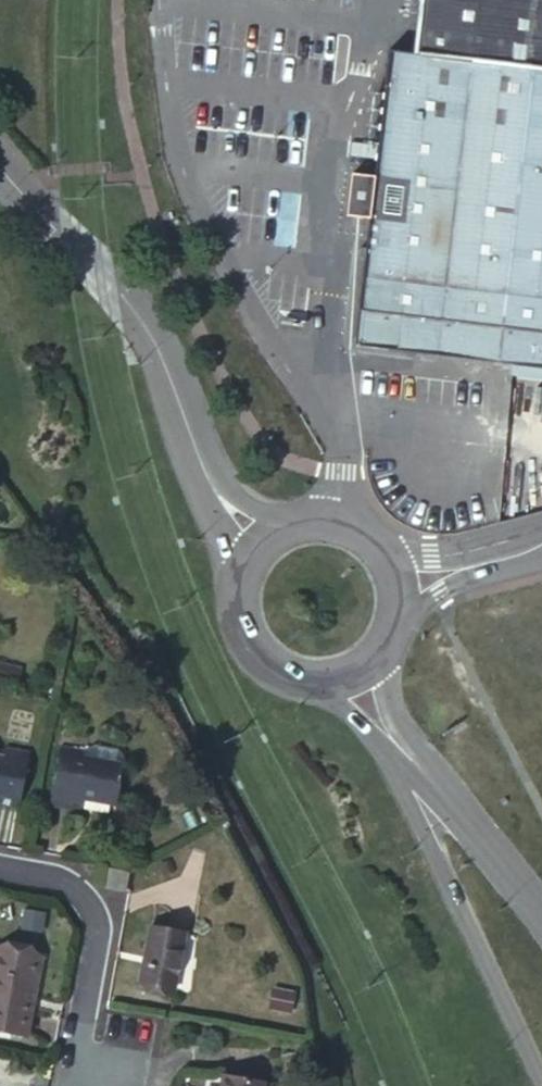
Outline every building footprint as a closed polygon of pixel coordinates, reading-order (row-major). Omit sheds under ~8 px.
[(416,53),(541,68),(541,0),(423,0),(416,53)] [(416,53),(402,52),(393,51),(387,50),(373,175),(362,174),(350,172),(345,214),(358,216),(369,217),(354,342),(512,361),(541,364),(541,68),(416,53)] [(17,804),(26,754),(0,750),(0,801),(17,804)] [(49,805),(81,811),(84,796),(115,802),(120,774),(83,767),(85,760),(86,755),(58,751),(49,805)] [(122,767),(85,760),(83,767),(120,774),(122,767)] [(113,816),(115,802),(84,796),(81,811),(113,816)] [(192,932),(155,926),(146,983),(182,989),(192,932)] [(0,953),(0,1032),(30,1037),(43,960),(0,953)] [(227,1067),(223,1085),(267,1085),(269,1076),(227,1067)]
